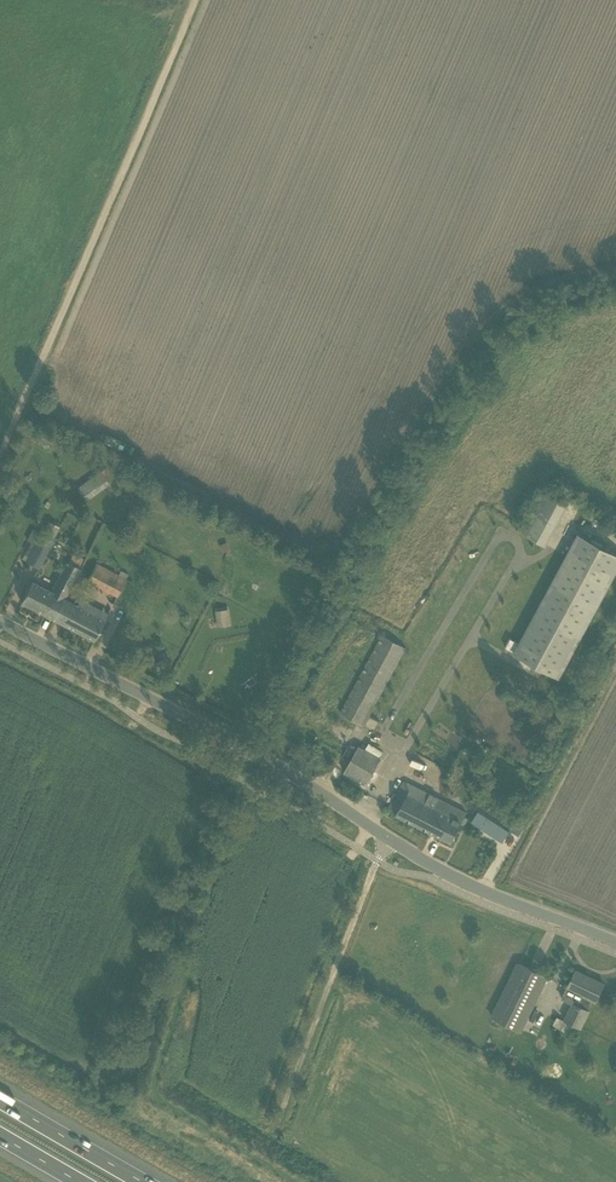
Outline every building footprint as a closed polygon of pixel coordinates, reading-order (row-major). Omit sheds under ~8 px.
[(101,473),(77,489),(86,501),(110,484),(101,473)] [(547,489),(526,534),(549,544),(570,499),(547,489)] [(42,532),(27,562),(39,569),(55,539),(42,532)] [(519,643),(510,638),(505,647),(514,652),(561,677),(615,574),(615,552),(578,532),(519,643)] [(222,552),(230,548),(227,541),(219,544),(222,552)] [(51,591),(32,582),(21,602),(54,619),(65,599),(81,569),(67,561),(51,591)] [(97,564),(88,582),(117,598),(127,579),(97,564)] [(94,641),(108,614),(80,599),(77,605),(65,599),(54,619),(94,641)] [(227,609),(216,610),(219,627),(229,626),(227,609)] [(382,635),(381,637),(340,713),(374,732),(380,722),(379,721),(370,716),(407,648),(382,635)] [(359,746),(350,762),(344,772),(366,785),(381,759),(359,746)] [(474,771),(470,782),(480,786),(484,776),(474,771)] [(386,810),(451,843),(467,812),(402,780),(386,810)] [(510,831),(478,811),(471,822),(503,842),(510,831)] [(519,836),(522,831),(513,825),(510,830),(519,836)] [(519,1031),(546,976),(520,964),(493,1018),(519,1031)] [(596,1001),(604,984),(576,970),(567,988),(562,999),(572,1004),(564,1020),(581,1028),(589,1010),(588,1010),(593,1000),(596,1001)]
